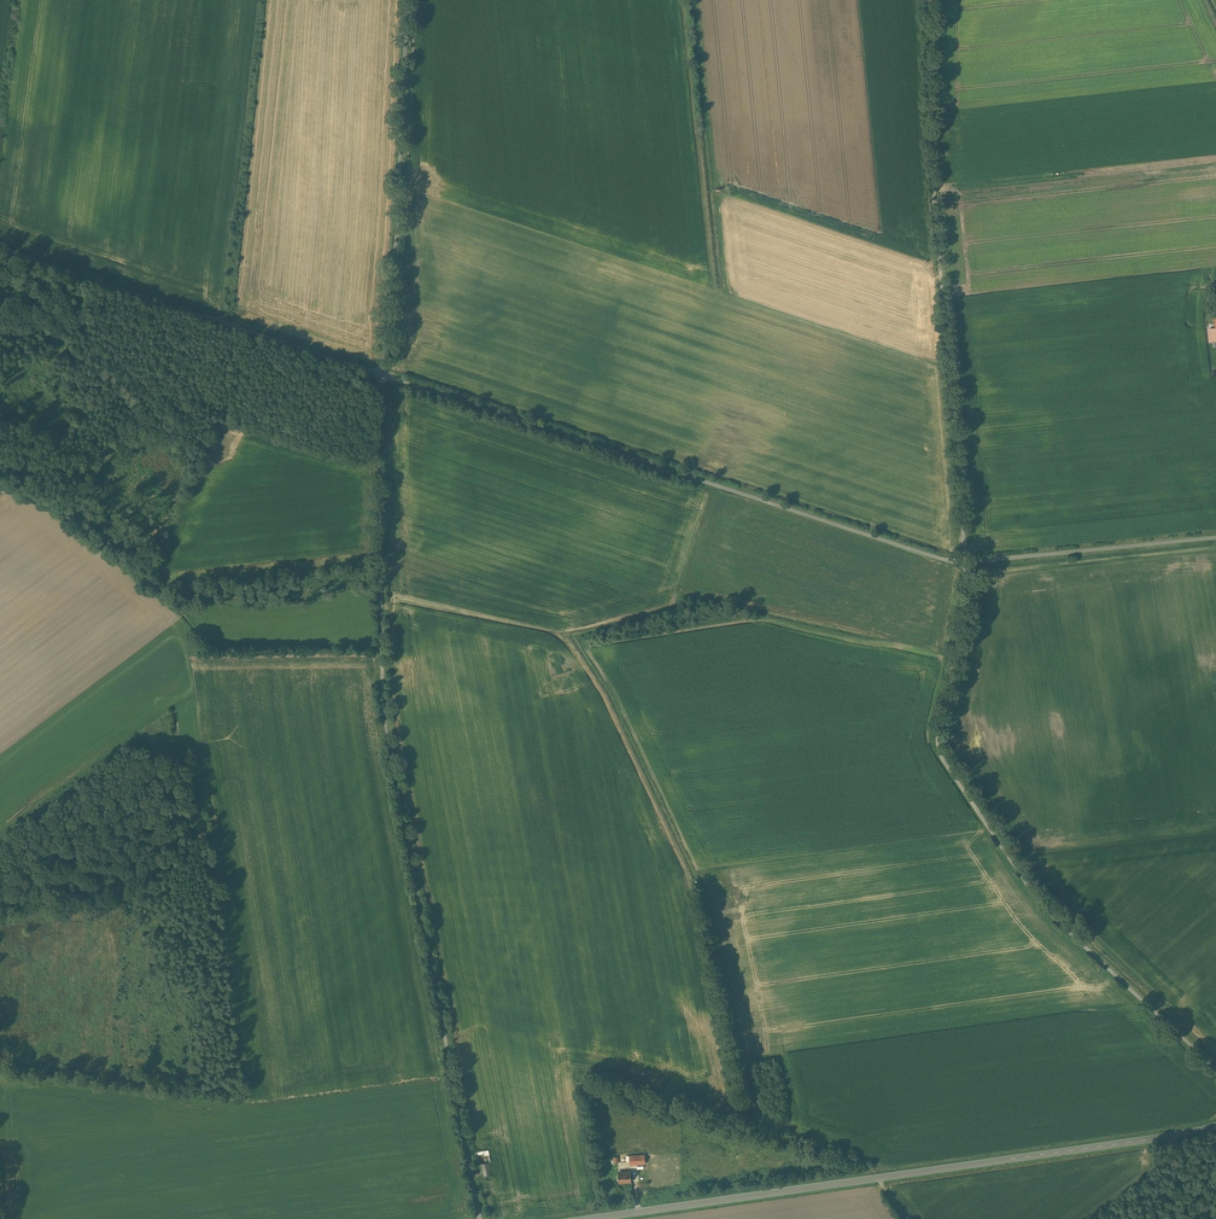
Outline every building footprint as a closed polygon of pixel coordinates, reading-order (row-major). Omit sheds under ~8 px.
[(1215,340),(1215,315),(1207,316),(1210,341),(1215,340)] [(644,1154),(630,1155),(630,1164),(637,1164),(637,1160),(644,1160),(644,1154)] [(488,1162),(482,1163),(484,1176),(491,1174),(488,1162)] [(630,1171),(618,1171),(619,1182),(631,1181),(630,1171)]
